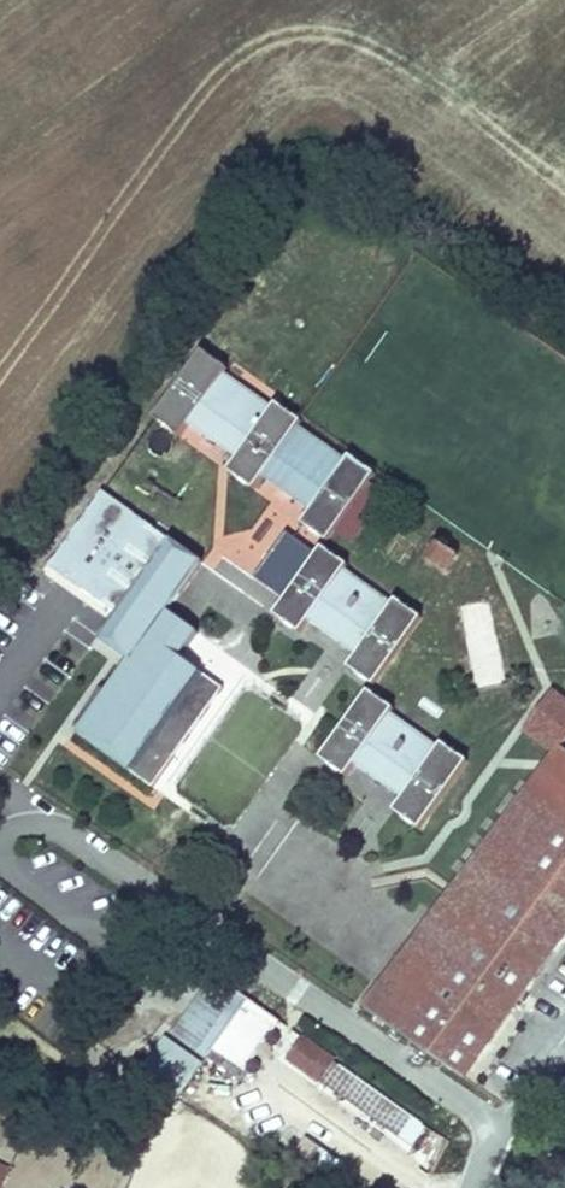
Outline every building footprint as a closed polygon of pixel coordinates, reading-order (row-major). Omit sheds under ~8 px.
[(203,352),(155,419),(181,437),(190,425),(237,459),(228,472),(255,491),(263,479),(309,511),(302,522),(329,541),(377,475),(349,455),(346,460),(300,428),(303,422),(276,402),(273,406),(227,374),(229,371),(203,352)] [(198,633),(167,612),(203,559),(100,491),(49,566),(118,612),(100,639),(128,658),(76,735),(152,786),(220,685),(181,658),(198,633)] [(348,566),(322,548),(318,554),(286,532),(253,579),(285,601),(274,616),(300,634),(307,624),(354,657),(346,668),(373,687),(421,618),(394,600),(392,604),(345,571),(348,566)] [(458,556),(437,542),(424,563),(446,576),(458,556)] [(469,658),(496,654),(489,602),(462,605),(469,658)] [(362,1004),(467,1078),(564,940),(564,750),(562,747),(564,743),(564,697),(554,688),(523,731),(552,753),(362,1004)] [(395,709),(367,690),(320,760),(345,778),(354,765),(402,798),(393,811),(421,831),(469,761),(441,742),(437,747),(390,715),(395,709)] [(246,1072),(280,1023),(213,976),(171,1035),(207,1061),(215,1050),(246,1072)] [(204,1062),(166,1036),(145,1065),(183,1092),(204,1062)] [(336,1059),(302,1036),(285,1060),(319,1084),(320,1082),(334,1062),(336,1059)] [(429,1129),(334,1062),(320,1082),(415,1149),(429,1129)] [(0,1164),(0,1187),(9,1168),(0,1164)]
